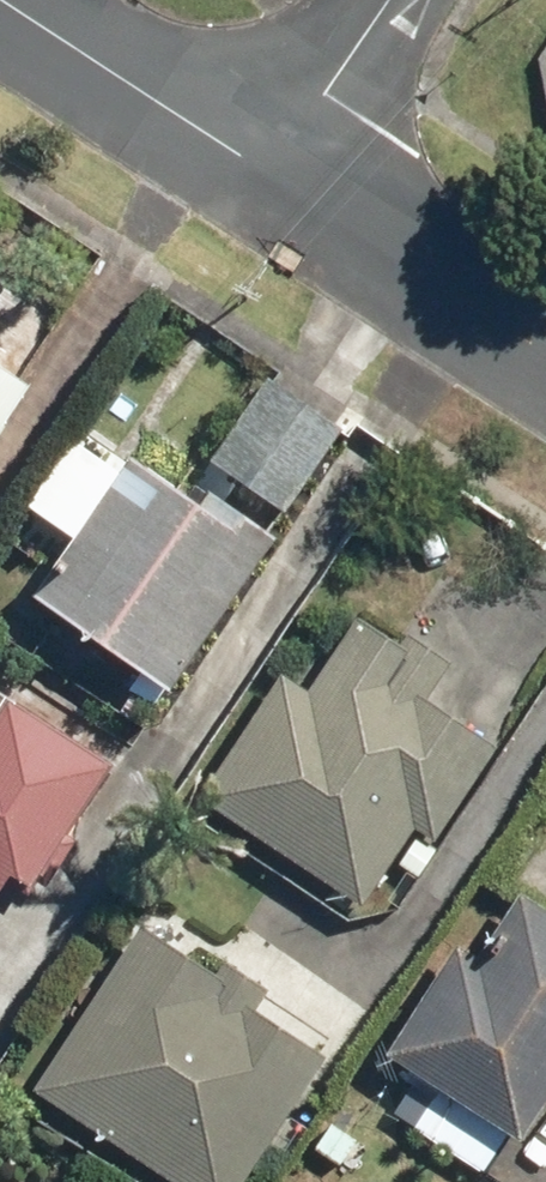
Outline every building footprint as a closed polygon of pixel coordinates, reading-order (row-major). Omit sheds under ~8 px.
[(31,386),(0,366),(0,434),(31,386)] [(291,510),(346,428),(273,379),(217,461),(291,510)] [(176,692),(280,537),(198,482),(191,493),(138,457),(132,466),(82,432),(30,509),(73,538),(34,596),(176,692)] [(430,696),(454,658),(413,631),(406,641),(362,613),(315,686),(285,667),(202,795),(369,903),(418,826),(439,840),(502,743),(430,696)] [(119,764),(0,687),(0,890),(5,893),(17,874),(39,888),(119,764)] [(514,895),(473,957),(448,946),(383,1055),(512,1139),(545,1085),(545,914),(514,895)] [(333,1056),(260,1008),(273,989),(230,961),(222,973),(143,921),(34,1088),(179,1181),(250,1181),(333,1056)]
